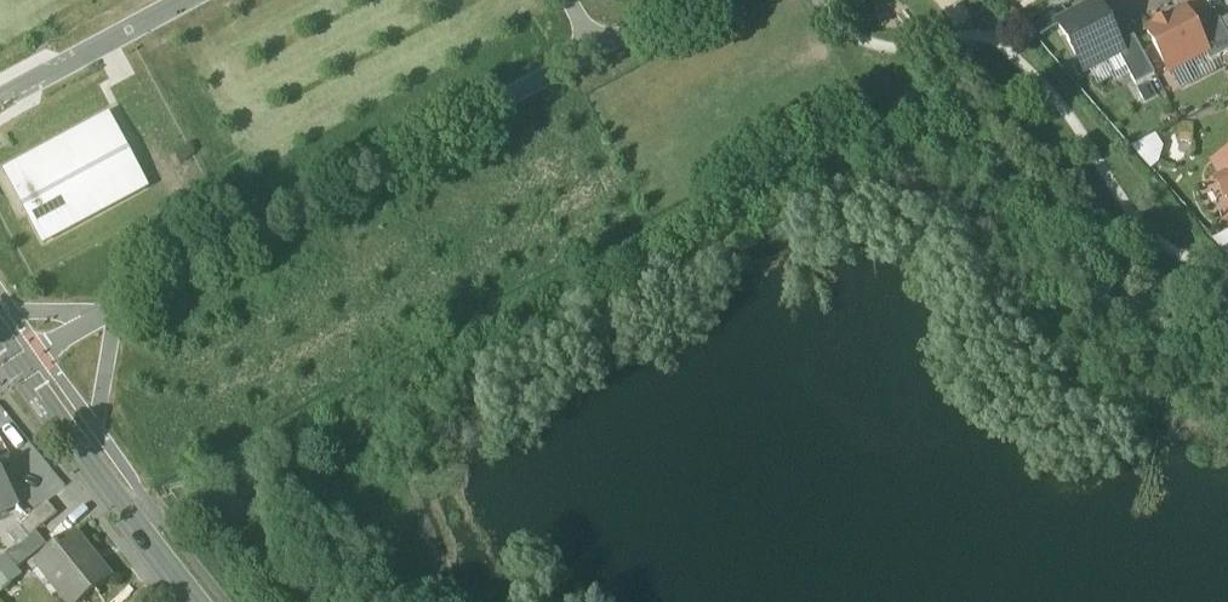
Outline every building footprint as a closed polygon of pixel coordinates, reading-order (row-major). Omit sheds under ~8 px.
[(1098,10),(1059,31),(1085,79),(1119,61),(1123,58),(1120,52),(1098,10)] [(1215,16),(1191,28),(1207,58),(1206,58),(1211,67),(1227,58),(1227,40),(1221,27),(1215,16)] [(1185,17),(1148,37),(1170,78),(1206,58),(1207,58),(1191,28),(1185,17)] [(1155,83),(1135,44),(1120,52),(1123,58),(1119,61),(1136,93),(1155,83)] [(2,172),(41,241),(146,182),(106,113),(2,172)] [(1133,154),(1142,177),(1166,167),(1157,144),(1133,154)] [(1216,174),(1225,191),(1219,194),(1227,208),(1227,207),(1227,167),(1216,174)] [(1214,252),(1226,266),(1227,265),(1227,244),(1214,252)] [(18,505),(0,472),(0,515),(18,505)] [(48,503),(18,527),(29,540),(37,534),(59,517),(48,503)] [(29,540),(7,559),(17,572),(47,547),(37,534),(29,540)] [(75,535),(37,566),(66,601),(86,601),(112,581),(75,535)]
